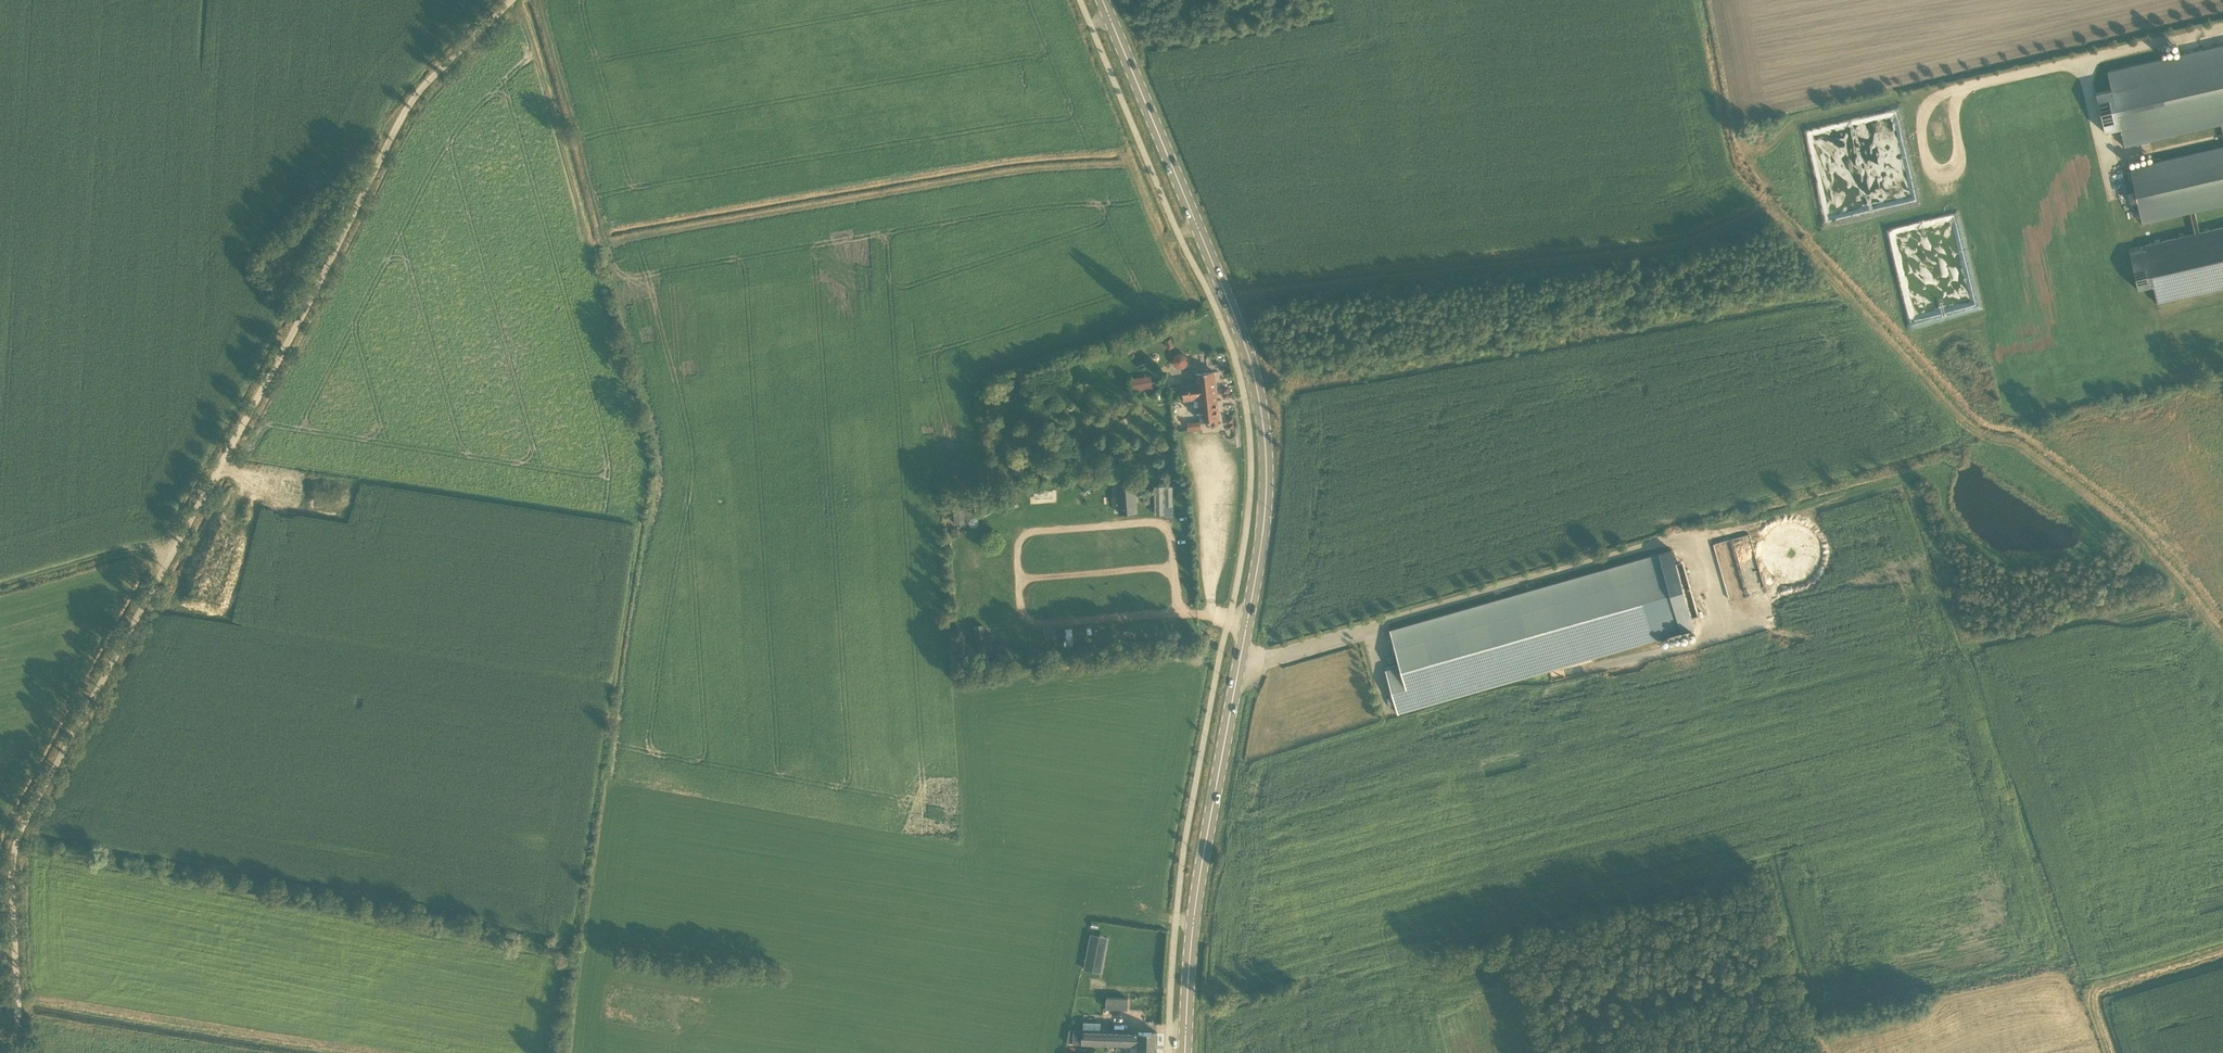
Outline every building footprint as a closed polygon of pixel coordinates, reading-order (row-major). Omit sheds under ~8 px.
[(2107,71),(2111,89),(2096,93),(2104,132),(2120,129),(2125,147),(2221,125),(2222,134),(2222,45),(2107,71)] [(2129,168),(2135,191),(2128,192),(2130,203),(2137,201),(2142,224),(2190,213),(2195,233),(2144,245),(2145,250),(2129,253),(2137,290),(2153,286),(2157,304),(2222,289),(2222,227),(2199,232),(2195,212),(2222,205),(2222,146),(2129,168)] [(1171,337),(1165,339),(1168,349),(1175,346),(1171,337)] [(1173,360),(1173,361),(1173,362),(1173,363),(1173,364),(1174,364),(1174,365),(1174,366),(1175,366),(1175,367),(1176,367),(1176,368),(1177,368),(1178,369),(1179,369),(1180,369),(1181,369),(1182,369),(1183,369),(1184,369),(1184,368),(1185,368),(1186,367),(1187,367),(1187,366),(1188,365),(1188,364),(1189,363),(1189,362),(1189,361),(1189,360),(1189,359),(1188,359),(1188,358),(1188,357),(1187,356),(1187,355),(1186,355),(1185,354),(1184,354),(1183,353),(1182,353),(1181,353),(1180,353),(1179,353),(1178,353),(1178,354),(1177,354),(1176,355),(1175,355),(1175,356),(1174,356),(1174,357),(1173,358),(1173,359),(1173,360)] [(1145,358),(1136,362),(1139,368),(1148,364),(1145,358)] [(1212,425),(1218,425),(1218,419),(1219,419),(1214,371),(1196,373),(1197,384),(1182,385),(1184,400),(1199,399),(1201,421),(1212,420),(1212,425)] [(1130,390),(1151,389),(1151,375),(1130,377),(1130,390)] [(1121,412),(1118,420),(1127,423),(1130,415),(1121,412)] [(1187,430),(1201,429),(1200,420),(1186,421),(1187,430)] [(1137,512),(1135,485),(1117,487),(1120,514),(1137,512)] [(1057,489),(1030,490),(1030,503),(1057,502),(1057,489)] [(975,505),(953,507),(955,523),(966,522),(965,515),(975,514),(975,505)] [(1767,526),(1764,566),(1804,570),(1805,560),(1811,560),(1814,531),(1767,526)] [(1764,590),(1750,533),(1713,542),(1728,599),(1764,590)] [(1675,561),(1672,550),(1390,630),(1400,666),(1386,670),(1398,713),(1694,629),(1675,561)] [(1069,597),(1069,603),(1076,603),(1075,589),(1064,589),(1064,597),(1069,597)] [(1089,941),(1083,970),(1101,973),(1106,944),(1089,941)] [(1106,997),(1106,1008),(1128,1009),(1128,998),(1106,997)] [(1082,1044),(1101,1045),(1101,1030),(1075,1029),(1069,1029),(1067,1042),(1075,1043),(1082,1043),(1082,1044)] [(1138,1045),(1138,1048),(1157,1049),(1158,1033),(1101,1030),(1101,1045),(1105,1045),(1138,1045)]
